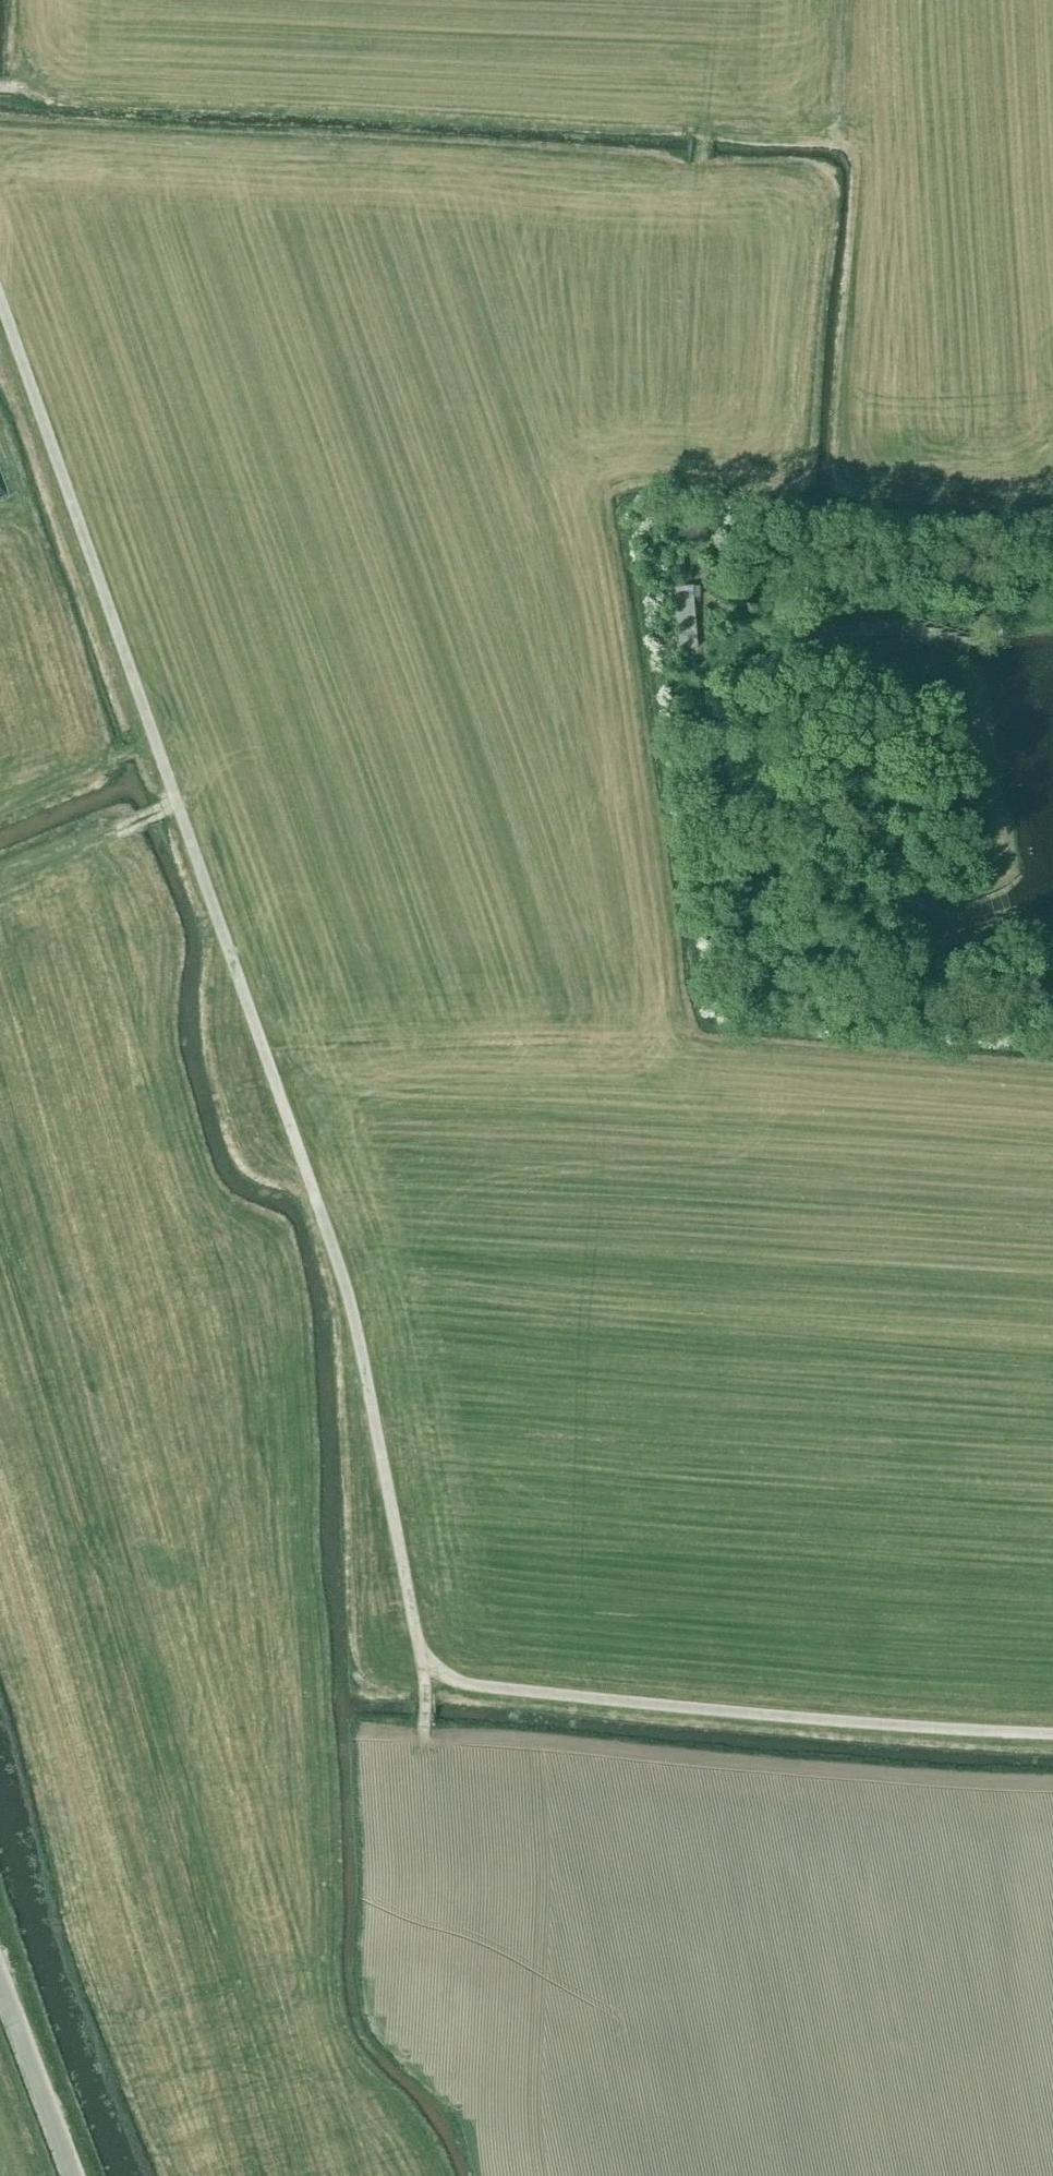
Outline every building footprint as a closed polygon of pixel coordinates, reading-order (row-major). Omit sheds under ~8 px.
[(677,586),(682,647),(697,647),(691,585),(677,586)]
